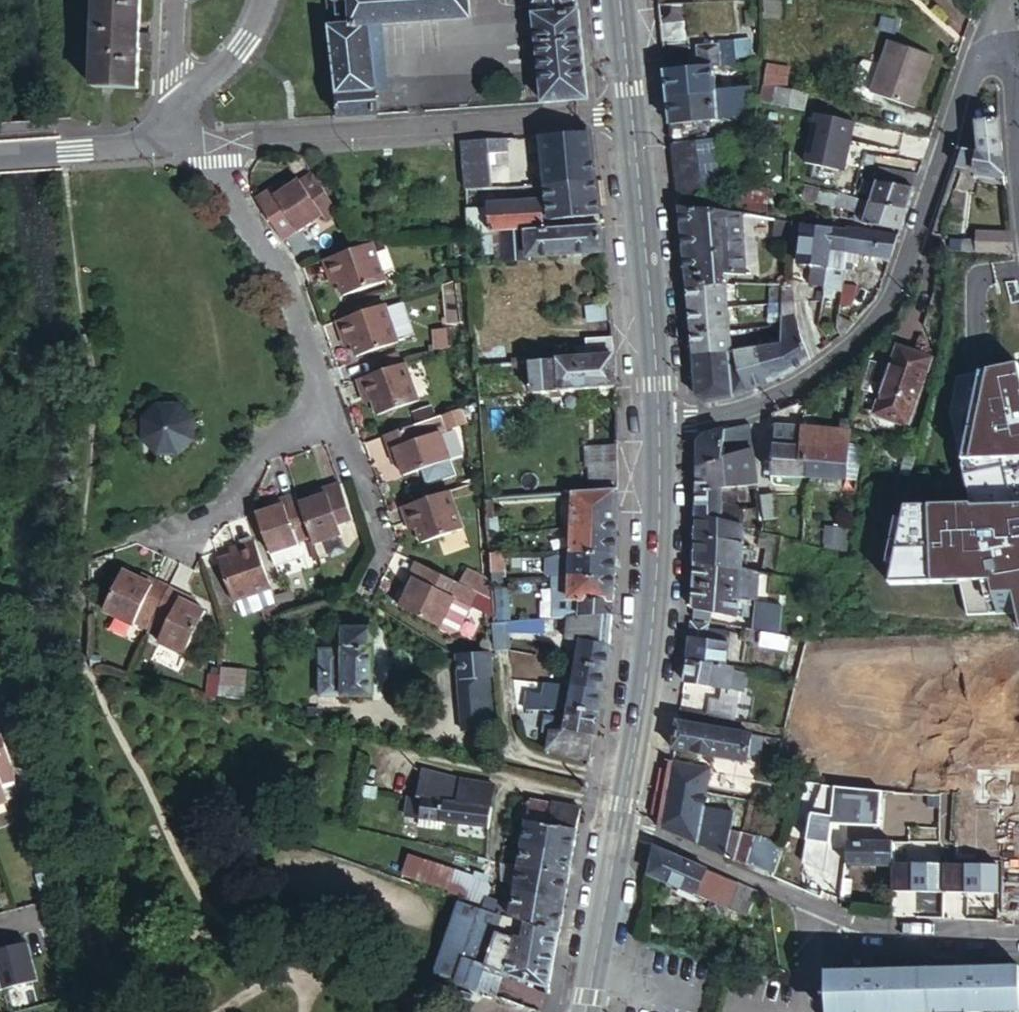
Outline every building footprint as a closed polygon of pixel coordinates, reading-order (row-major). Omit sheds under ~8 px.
[(98,85),(140,86),(144,0),(100,0),(98,85)] [(388,20),(475,13),(474,0),(354,0),(356,23),(371,22),(388,20)] [(524,10),(524,0),(480,0),(482,13),(524,10)] [(582,4),(581,0),(536,0),(536,8),(582,4)] [(694,60),(688,0),(685,1),(668,1),(661,2),(666,62),(694,60)] [(546,99),(590,96),(582,4),(536,8),(539,30),(546,99)] [(371,22),(378,88),(393,87),(388,20),(371,22)] [(332,25),(340,114),(380,111),(378,88),(371,22),(356,23),(332,25)] [(733,61),(741,60),(740,54),(755,53),(754,33),(723,37),(724,43),(726,62),(733,61)] [(881,39),(870,95),(913,103),(924,48),(881,39)] [(700,45),(702,65),(717,63),(726,62),(724,43),(700,45)] [(751,79),(749,60),(741,60),(733,61),(734,81),(751,79)] [(726,62),(717,63),(718,82),(734,81),(733,61),(726,62)] [(672,123),(696,121),(722,118),(718,82),(717,63),(702,65),(666,69),(672,123)] [(755,114),(751,79),(734,81),(718,82),(722,118),(746,115),(755,114)] [(778,105),(807,111),(810,94),(782,89),(778,105)] [(858,120),(819,113),(809,159),(843,165),(849,162),(858,120)] [(756,132),(756,130),(755,114),(746,115),(747,133),(756,132)] [(672,123),(673,137),(698,134),(696,121),(672,123)] [(982,150),(1006,149),(1003,122),(982,123),(982,150)] [(763,129),(763,136),(783,139),(783,135),(785,128),(763,123),(763,129)] [(550,179),(599,176),(594,131),(545,134),(546,141),(546,144),(549,170),(550,179)] [(674,141),(679,198),(727,187),(720,136),(674,141)] [(508,147),(507,137),(464,139),(467,183),(474,183),(493,181),(491,148),(508,147)] [(549,170),(546,144),(534,146),(536,172),(549,170)] [(979,150),(982,150),(973,146),(963,171),(980,171),(979,150)] [(980,173),(1008,172),(1006,149),(982,150),(979,150),(980,171),(980,173)] [(871,196),(911,204),(915,190),(917,185),(919,172),(881,165),(880,177),(876,177),(871,196)] [(270,181),(255,191),(286,237),(300,226),(301,228),(325,213),(330,219),(343,210),(314,167),(301,175),(299,173),(275,188),(270,181)] [(577,223),(602,223),(599,176),(550,179),(553,216),(577,215),(577,223)] [(474,183),(467,183),(468,191),(475,192),(474,183)] [(752,185),(749,210),(760,211),(770,212),(773,187),(752,185)] [(854,217),(864,218),(867,209),(852,205),(855,192),(839,189),(835,205),(855,211),(854,217)] [(864,218),(902,224),(904,224),(911,204),(871,196),(855,192),(852,205),(867,209),(864,218)] [(491,205),(469,206),(471,231),(503,229),(543,226),(541,198),(490,200),(491,205)] [(745,227),(743,209),(681,204),(686,272),(715,270),(726,268),(722,243),(746,241),(745,227)] [(760,211),(749,210),(743,209),(745,227),(758,228),(760,211)] [(770,212),(760,211),(758,228),(774,231),(777,213),(770,212)] [(795,215),(777,213),(774,231),(795,233),(795,215)] [(827,265),(833,225),(804,222),(800,262),(813,264),(827,265)] [(506,254),(605,248),(602,223),(577,223),(543,226),(503,229),(506,254)] [(900,230),(852,223),(851,227),(847,255),(862,257),(864,248),(893,252),(900,230)] [(851,227),(833,225),(827,265),(836,267),(845,267),(847,255),(851,227)] [(503,229),(471,231),(470,231),(472,256),(506,254),(503,229)] [(985,249),(1016,249),(1015,230),(985,229),(985,249)] [(467,237),(455,237),(455,253),(467,253),(467,237)] [(747,270),(746,241),(722,243),(726,268),(747,270)] [(388,279),(374,242),(365,244),(326,258),(332,273),(338,271),(341,281),(347,293),(388,279)] [(824,282),(827,265),(813,264),(811,279),(824,282)] [(836,267),(827,265),(824,282),(825,285),(831,286),(836,267)] [(845,267),(836,267),(831,286),(842,287),(844,279),(845,267)] [(338,271),(332,273),(334,283),(341,281),(338,271)] [(471,317),(458,278),(443,282),(456,323),(471,317)] [(687,282),(689,305),(719,303),(727,303),(725,278),(715,279),(687,282)] [(785,280),(766,279),(766,289),(771,291),(771,301),(784,301),(785,280)] [(842,287),(841,301),(853,303),(860,283),(844,279),(842,287)] [(390,305),(388,302),(340,318),(345,334),(351,331),(354,340),(360,354),(401,340),(400,337),(415,330),(405,300),(390,305)] [(784,301),(771,301),(772,320),(784,319),(784,305),(784,301)] [(810,302),(811,311),(821,311),(821,303),(810,302)] [(689,305),(692,328),(729,324),(727,303),(719,303),(689,305)] [(797,306),(784,305),(784,319),(785,325),(785,342),(785,343),(801,332),(799,321),(797,313),(797,306)] [(821,311),(811,311),(811,319),(819,322),(821,311)] [(842,331),(856,319),(839,311),(837,324),(842,331)] [(457,338),(456,323),(446,323),(446,338),(457,338)] [(692,328),(694,350),(731,347),(730,330),(729,324),(692,328)] [(743,329),(744,346),(765,344),(778,343),(785,342),(785,325),(772,326),(743,329)] [(730,330),(731,347),(734,346),(744,346),(743,329),(730,330)] [(351,331),(345,334),(348,343),(354,340),(351,331)] [(780,346),(790,368),(797,364),(811,354),(801,332),(785,343),(780,346)] [(589,354),(615,353),(613,335),(588,336),(589,354)] [(765,344),(764,353),(780,346),(778,343),(765,344)] [(914,419),(937,354),(905,343),(883,410),(914,419)] [(734,346),(747,387),(768,379),(757,356),(764,353),(765,344),(744,346),(734,346)] [(733,372),(734,392),(747,387),(734,346),(731,347),(733,372)] [(757,356),(768,379),(777,375),(790,368),(780,346),(764,353),(757,356)] [(694,350),(697,375),(733,372),(731,347),(694,350)] [(533,389),(617,386),(615,353),(589,354),(531,357),(531,367),(533,389)] [(531,357),(513,358),(513,367),(531,367),(531,357)] [(409,361),(360,377),(365,391),(371,389),(374,398),(380,413),(422,399),(409,361)] [(961,375),(954,411),(975,502),(911,506),(896,584),(965,581),(973,614),(1018,613),(1018,362),(961,375)] [(733,372),(697,375),(697,386),(699,395),(701,397),(705,399),(711,398),(734,392),(733,372)] [(371,389),(365,391),(368,401),(374,398),(371,389)] [(182,405),(160,406),(146,422),(148,443),(162,457),(184,456),(198,440),(197,419),(182,405)] [(416,411),(420,423),(439,416),(436,405),(416,411)] [(439,416),(444,431),(468,423),(464,408),(439,416)] [(420,423),(388,433),(389,437),(392,449),(397,447),(401,460),(407,475),(453,458),(444,431),(439,416),(420,423)] [(795,444),(803,444),(806,425),(777,422),(775,443),(795,444)] [(705,434),(702,437),(701,440),(701,466),(737,461),(736,448),(754,444),(752,423),(705,434)] [(852,449),(855,429),(806,425),(803,444),(813,446),(830,447),(852,449)] [(919,454),(883,442),(877,462),(912,474),(919,454)] [(795,444),(775,443),(773,469),(792,471),(795,444)] [(759,481),(754,444),(736,448),(737,461),(740,484),(759,481)] [(792,471),(811,473),(813,446),(803,444),(795,444),(792,471)] [(813,446),(811,473),(828,474),(830,447),(813,446)] [(397,447),(392,449),(396,461),(401,460),(397,447)] [(830,447),(828,474),(850,476),(852,449),(830,447)] [(737,461),(701,466),(700,490),(720,487),(740,484),(737,461)] [(590,480),(619,480),(619,462),(589,463),(590,480)] [(355,518),(342,481),(329,486),(330,491),(317,496),(303,501),(315,535),(318,543),(343,534),(339,524),(355,518)] [(740,484),(720,487),(720,501),(741,501),(740,484)] [(575,507),(619,507),(619,498),(619,485),(576,486),(575,507)] [(314,491),(317,496),(330,491),(329,486),(314,491)] [(453,487),(403,504),(409,518),(416,517),(419,526),(424,541),(466,526),(453,487)] [(720,487),(700,490),(699,512),(707,513),(746,523),(747,519),(746,507),(720,503),(720,501),(720,487)] [(762,506),(763,515),(781,512),(778,490),(760,494),(762,506)] [(303,501),(299,491),(284,496),(285,503),(273,507),(259,512),(277,564),(305,553),(300,540),(315,535),(303,501)] [(762,506),(760,494),(760,492),(753,493),(754,506),(762,506)] [(285,503),(284,496),(271,501),(273,507),(285,503)] [(754,506),(746,507),(747,519),(763,515),(762,506),(754,506)] [(575,526),(618,529),(619,507),(575,507),(575,526)] [(707,513),(699,512),(698,541),(699,559),(745,567),(746,523),(707,513)] [(827,546),(836,549),(850,551),(856,517),(832,514),(827,546)] [(416,517),(409,518),(412,528),(419,526),(416,517)] [(574,546),(617,549),(618,529),(575,526),(574,546)] [(787,535),(765,529),(762,544),(773,545),(768,565),(781,568),(787,535)] [(272,585),(255,537),(240,542),(242,550),(234,553),(219,557),(234,599),(238,598),(272,585)] [(242,550),(240,542),(231,545),(234,553),(242,550)] [(502,544),(488,545),(489,555),(503,554),(503,548),(502,544)] [(573,570),(617,571),(617,549),(574,546),(573,549),(573,570)] [(503,554),(489,555),(489,565),(504,563),(503,554)] [(745,567),(699,559),(696,606),(723,612),(742,615),(746,593),(761,596),(760,601),(757,600),(754,617),(757,619),(755,627),(764,629),(770,629),(775,600),(765,598),(769,572),(745,567)] [(423,562),(419,561),(405,587),(409,589),(423,562)] [(468,584),(423,562),(409,589),(401,606),(450,632),(457,630),(478,589),(468,584)] [(488,589),(487,572),(477,568),(472,583),(488,589)] [(154,613),(168,586),(154,579),(151,584),(138,578),(122,569),(101,608),(133,623),(134,620),(148,626),(154,613)] [(573,593),(616,596),(617,571),(573,570),(573,576),(573,581),(573,593)] [(151,584),(154,579),(141,573),(138,578),(151,584)] [(554,617),(571,616),(573,593),(573,581),(573,576),(557,579),(554,617)] [(272,585),(238,598),(243,613),(263,606),(277,601),(276,596),(272,585)] [(490,587),(491,596),(493,619),(512,617),(509,585),(490,587)] [(183,593),(168,586),(154,613),(166,619),(159,633),(155,640),(184,654),(207,608),(194,603),(181,597),(183,593)] [(277,601),(281,612),(299,606),(293,591),(276,596),(277,601)] [(181,597),(194,603),(196,599),(183,593),(181,597)] [(571,616),(614,613),(616,596),(573,593),(571,616)] [(742,615),(754,617),(757,600),(760,601),(761,596),(746,593),(742,615)] [(770,629),(783,632),(789,603),(775,600),(770,629)] [(277,601),(263,606),(266,617),(281,612),(277,601)] [(723,612),(696,606),(695,615),(721,621),(723,612)] [(148,626),(159,633),(166,619),(154,613),(148,626)] [(585,639),(611,643),(614,613),(571,616),(568,632),(568,637),(585,639)] [(554,617),(508,620),(509,634),(568,632),(571,616),(554,617)] [(508,620),(493,623),(495,648),(503,646),(509,647),(509,634),(508,620)] [(711,623),(695,620),(693,639),(691,656),(727,663),(731,641),(724,640),(725,631),(710,627),(711,623)] [(375,623),(346,623),(347,643),(335,644),(335,657),(325,657),(325,690),(375,688),(375,623)] [(770,629),(764,629),(761,644),(792,648),(796,635),(783,632),(770,629)] [(582,662),(608,667),(611,643),(585,639),(582,662)] [(324,644),(325,657),(335,657),(335,644),(324,644)] [(493,652),(459,655),(463,707),(496,706),(493,652)] [(106,656),(95,656),(94,664),(105,664),(106,656)] [(727,663),(691,656),(687,680),(723,688),(722,698),(713,696),(710,713),(736,718),(742,693),(747,693),(751,673),(735,670),(737,665),(727,663)] [(579,685),(604,690),(608,667),(582,662),(579,685)] [(249,668),(224,667),(223,673),(221,683),(247,686),(249,668)] [(211,672),(208,693),(220,695),(221,683),(223,673),(211,672)] [(1017,739),(1017,675),(977,675),(976,739),(1017,739)] [(576,705),(601,710),(604,690),(579,685),(568,683),(550,681),(548,693),(534,692),(532,708),(535,708),(555,711),(560,710),(576,705)] [(553,747),(592,758),(597,733),(601,710),(576,705),(574,717),(551,714),(548,728),(554,729),(553,747)] [(496,706),(463,707),(464,735),(498,734),(496,706)] [(769,735),(680,718),(675,745),(750,760),(751,752),(765,754),(769,735)] [(16,728),(2,732),(11,758),(22,754),(16,728)] [(10,762),(12,761),(11,758),(2,732),(0,733),(0,766),(10,762)] [(713,765),(673,758),(660,823),(750,862),(760,834),(728,828),(730,811),(705,806),(713,765)] [(3,781),(15,776),(10,762),(0,766),(0,772),(3,781)] [(450,792),(432,787),(435,766),(424,762),(421,789),(413,788),(410,806),(424,810),(424,817),(446,822),(447,816),(489,825),(494,803),(463,795),(466,774),(453,771),(450,792)] [(450,792),(453,771),(435,766),(432,787),(450,792)] [(9,799),(3,781),(0,772),(0,803),(9,799)] [(463,795),(494,803),(497,783),(466,774),(463,795)] [(529,815),(580,825),(584,804),(533,796),(529,815)] [(525,839),(576,848),(580,825),(529,815),(525,839)] [(850,836),(913,836),(913,816),(851,815),(850,836)] [(760,834),(750,862),(767,869),(778,839),(760,832),(760,834)] [(929,860),(929,837),(913,836),(850,836),(850,846),(851,858),(929,860)] [(969,836),(953,837),(951,858),(969,858),(969,836)] [(545,864),(572,869),(576,848),(525,839),(524,845),(547,849),(545,864)] [(687,855),(658,844),(652,870),(751,912),(761,887),(687,855)] [(524,845),(521,860),(545,864),(547,849),(524,845)] [(851,858),(850,846),(821,846),(818,885),(836,895),(848,895),(851,858)] [(411,847),(404,873),(444,887),(452,860),(411,847)] [(798,854),(785,849),(782,856),(795,862),(798,854)] [(452,860),(444,887),(460,892),(486,900),(491,878),(491,874),(452,860)] [(517,884),(568,892),(572,869),(545,864),(521,860),(517,884)] [(997,868),(973,867),(971,895),(984,895),(986,884),(997,883),(997,868)] [(513,909),(562,926),(567,898),(568,892),(517,884),(513,909)] [(486,900),(460,892),(450,925),(494,940),(505,907),(486,900)] [(494,940),(556,961),(562,926),(513,909),(505,907),(494,940)] [(494,940),(450,925),(434,970),(480,986),(494,940)] [(0,940),(0,970),(5,989),(40,980),(30,942),(11,947),(9,938),(0,940)] [(510,967),(551,982),(556,961),(494,940),(480,986),(483,987),(491,959),(510,967)] [(491,959),(483,987),(501,993),(510,967),(491,959)] [(926,969),(928,1011),(1018,1010),(1018,968),(926,969)] [(928,1011),(926,969),(831,969),(830,1011),(928,1011)]
